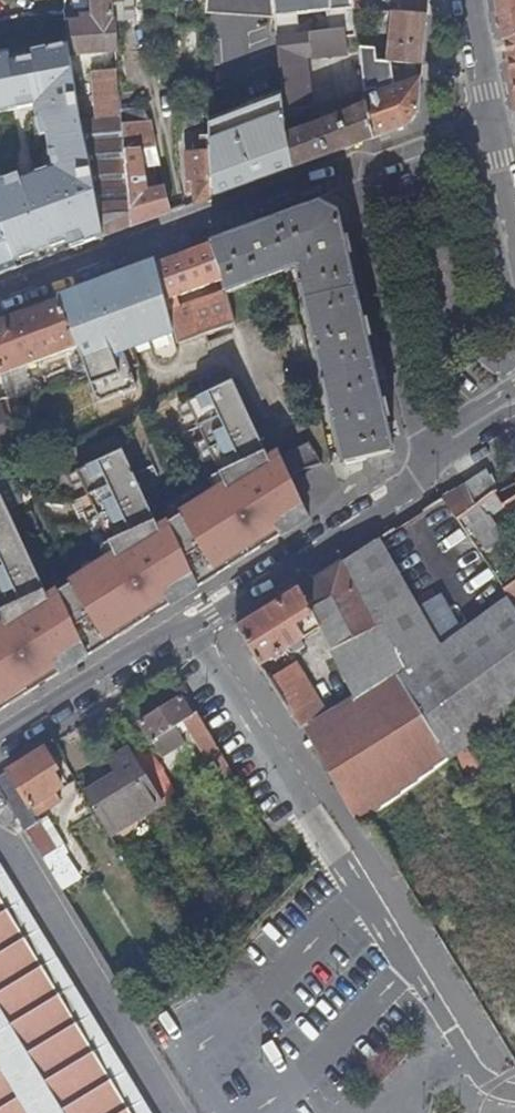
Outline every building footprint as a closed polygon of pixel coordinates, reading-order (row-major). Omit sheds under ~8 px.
[(69,56),(115,50),(113,20),(111,12),(110,0),(87,0),(90,17),(78,18),(78,23),(62,23),(69,56)] [(111,12),(113,20),(131,19),(130,0),(110,0),(111,12)] [(275,16),(299,12),(297,0),(273,0),(275,16)] [(330,0),(297,0),(299,12),(326,9),(331,9),(330,0)] [(351,0),(330,0),(331,9),(352,7),(351,0)] [(425,14),(427,0),(395,0),(394,12),(425,14)] [(504,41),(514,37),(514,0),(496,0),(504,41)] [(299,12),(275,16),(285,110),(307,108),(303,59),(347,53),(345,34),(355,32),(352,10),(352,7),(331,9),(326,9),(328,31),(307,35),(307,40),(300,41),(299,12)] [(357,48),(377,49),(375,27),(373,11),(358,10),(352,10),(355,32),(357,48)] [(390,62),(421,65),(425,14),(394,12),(373,11),(375,27),(395,29),(390,62)] [(355,32),(345,34),(347,53),(357,51),(357,48),(355,32)] [(504,41),(514,96),(514,37),(504,41)] [(364,104),(372,137),(407,124),(418,110),(420,79),(379,92),(378,60),(377,49),(357,48),(357,51),(359,65),(360,71),(364,104)] [(96,118),(120,116),(116,70),(92,72),(96,118)] [(294,167),(372,137),(364,104),(346,111),(288,134),(294,167)] [(103,237),(131,226),(121,124),(120,117),(81,122),(103,237)] [(209,152),(211,197),(294,167),(288,134),(284,120),(210,147),(209,152)] [(131,226),(170,212),(164,187),(146,190),(138,149),(149,148),(150,156),(156,155),(148,122),(121,124),(131,226)] [(193,203),(211,197),(209,152),(185,153),(186,181),(192,181),(193,203)] [(362,322),(347,256),(349,256),(346,239),(344,240),(339,220),(314,206),(249,230),(250,230),(208,246),(220,281),(224,292),(225,294),(297,267),(344,464),(392,453),(384,419),(386,418),(383,401),(380,401),(366,338),(368,337),(365,322),(362,322)] [(17,268),(0,226),(0,274),(17,268)] [(208,246),(208,245),(159,263),(168,300),(220,281),(208,246)] [(155,263),(57,300),(87,375),(96,390),(120,381),(118,364),(177,341),(169,307),(168,300),(155,263)] [(176,305),(169,307),(177,341),(233,321),(225,294),(224,292),(191,305),(190,304),(178,310),(176,305)] [(57,300),(0,321),(0,366),(2,373),(68,348),(74,362),(68,369),(72,380),(87,375),(57,300)] [(165,514),(199,584),(293,523),(276,500),(273,463),(220,362),(195,375),(202,388),(184,396),(225,475),(210,483),(204,474),(169,502),(165,514)] [(13,384),(6,384),(7,388),(10,397),(16,396),(13,384)] [(10,397),(7,388),(0,390),(0,391),(2,398),(10,397)] [(11,438),(13,426),(0,427),(0,438),(11,438)] [(57,593),(88,653),(179,598),(161,573),(160,531),(112,434),(86,447),(94,462),(75,469),(114,555),(57,593)] [(295,474),(318,463),(307,441),(284,453),(295,474)] [(504,506),(496,495),(501,491),(491,469),(442,500),(482,559),(514,535),(514,497),(504,506)] [(5,622),(0,625),(0,709),(70,667),(52,642),(51,601),(4,500),(0,501),(0,610),(5,622)] [(513,602),(509,597),(433,653),(368,544),(347,558),(453,757),(454,756),(477,740),(509,716),(514,712),(514,606),(513,602)] [(453,757),(347,558),(297,589),(310,615),(322,639),(354,698),(406,793),(453,757)] [(502,587),(509,597),(513,602),(514,600),(514,577),(502,587)] [(310,615),(297,589),(237,628),(259,663),(302,637),(294,624),(310,615)] [(371,819),(406,793),(354,698),(325,711),(294,661),(267,676),(291,715),(359,828),(371,819)] [(205,729),(195,713),(190,716),(179,698),(138,723),(149,741),(185,720),(219,772),(228,767),(228,765),(205,729)] [(477,740),(454,756),(475,791),(501,771),(477,740)] [(163,805),(127,747),(107,759),(115,771),(83,791),(112,837),(163,805)] [(43,748),(0,775),(0,787),(8,800),(26,829),(37,823),(40,820),(32,805),(61,787),(53,772),(56,770),(43,748)] [(158,758),(144,766),(163,795),(175,787),(158,758)] [(51,846),(37,823),(26,829),(40,853),(51,846)] [(59,860),(51,846),(40,853),(48,867),(59,860)] [(0,902),(0,1112),(129,1112),(0,902)]
